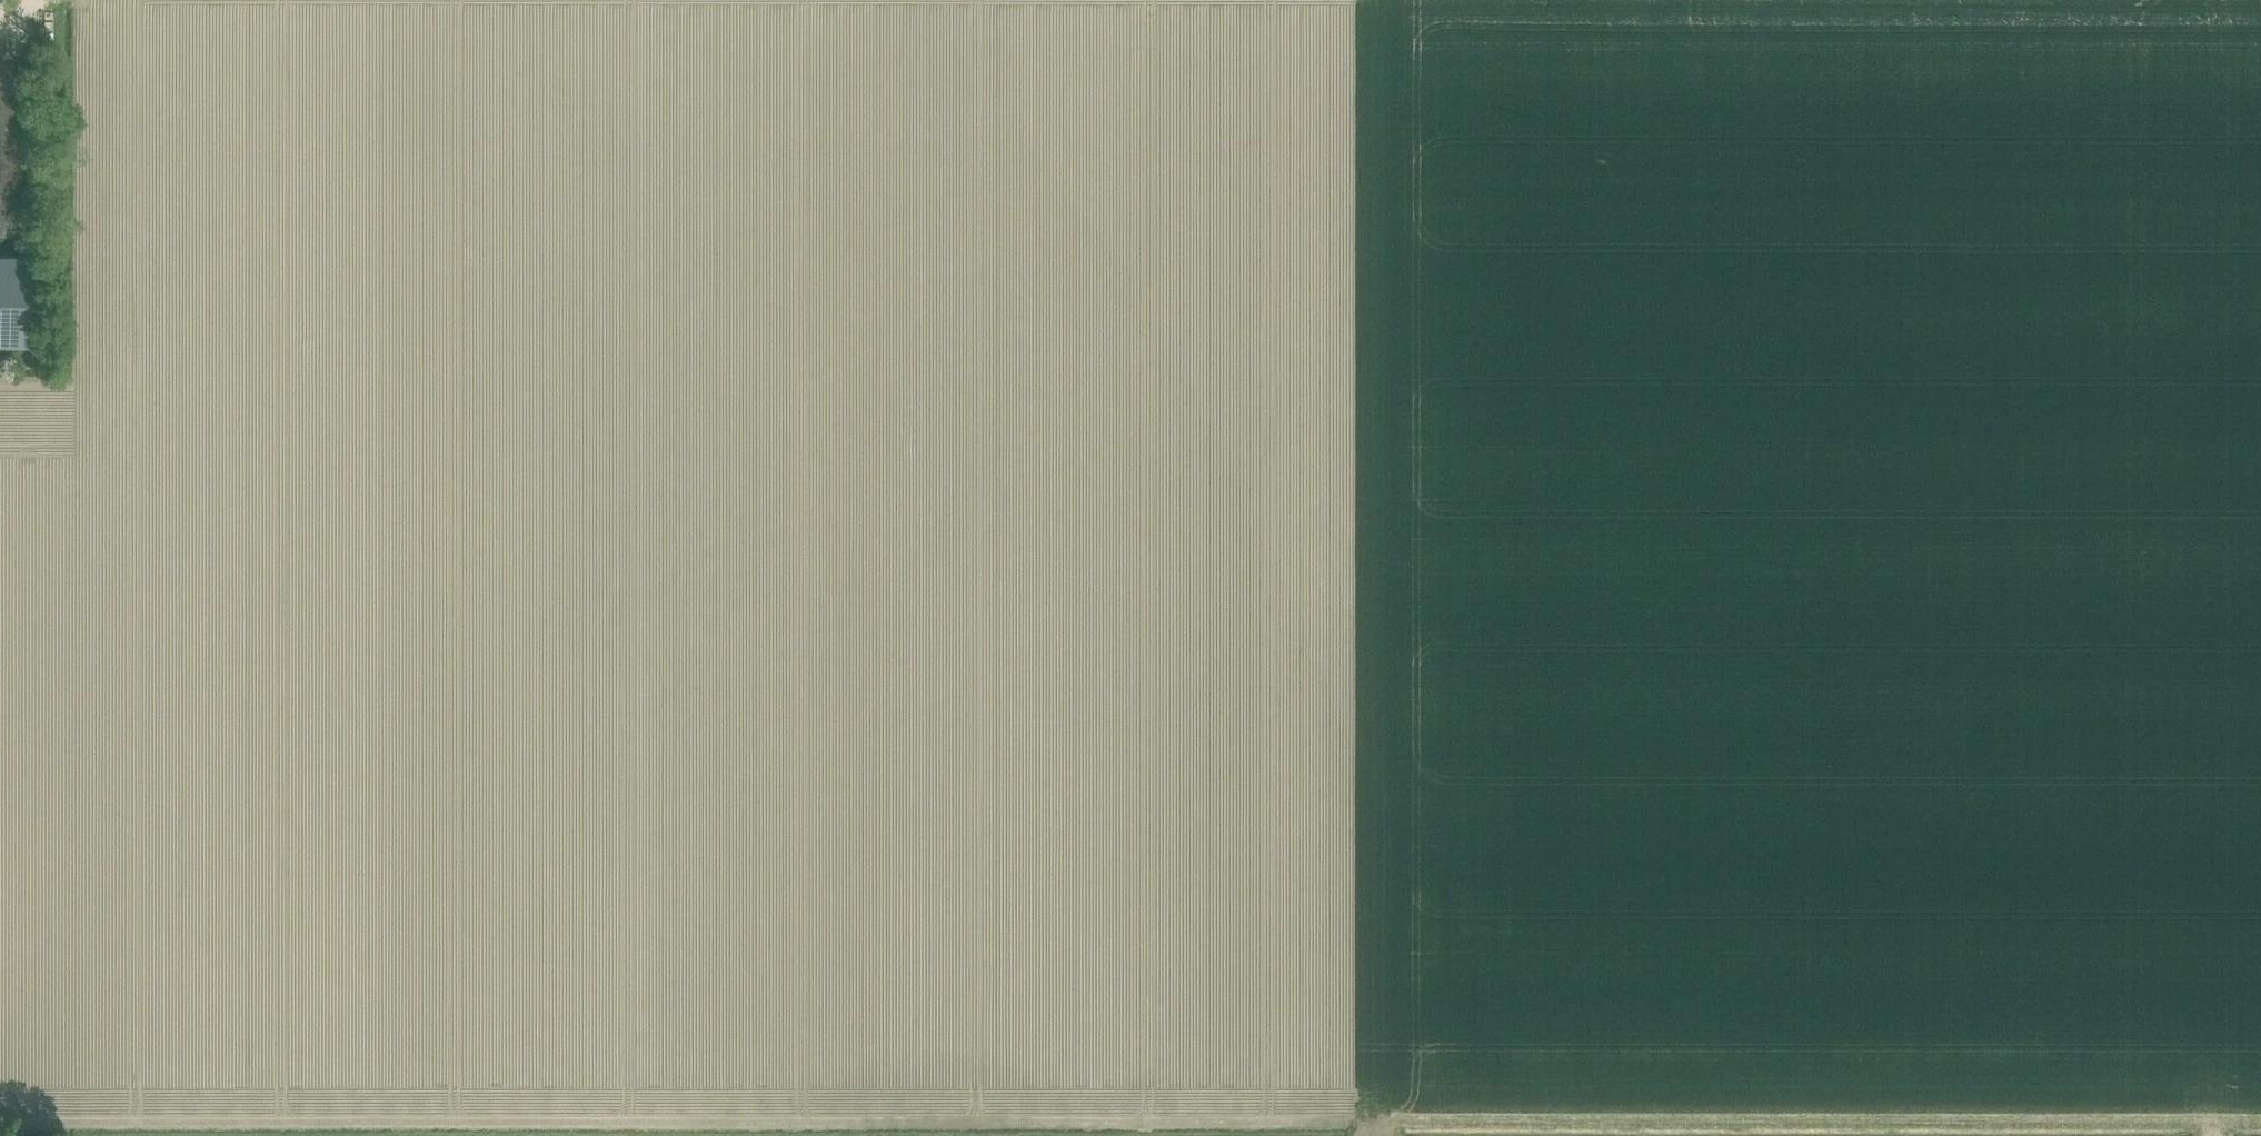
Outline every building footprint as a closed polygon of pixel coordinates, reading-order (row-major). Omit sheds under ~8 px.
[(0,255),(0,344),(30,344),(32,255),(0,255)]
